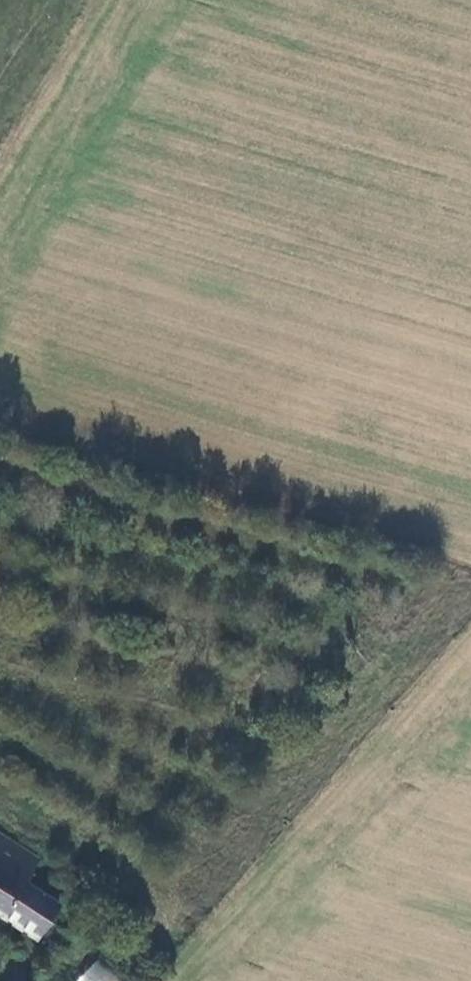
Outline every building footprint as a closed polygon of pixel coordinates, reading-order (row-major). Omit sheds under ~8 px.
[(32,931),(52,898),(20,879),(38,851),(0,828),(0,911),(32,931)] [(89,961),(78,980),(127,980),(89,961)]
